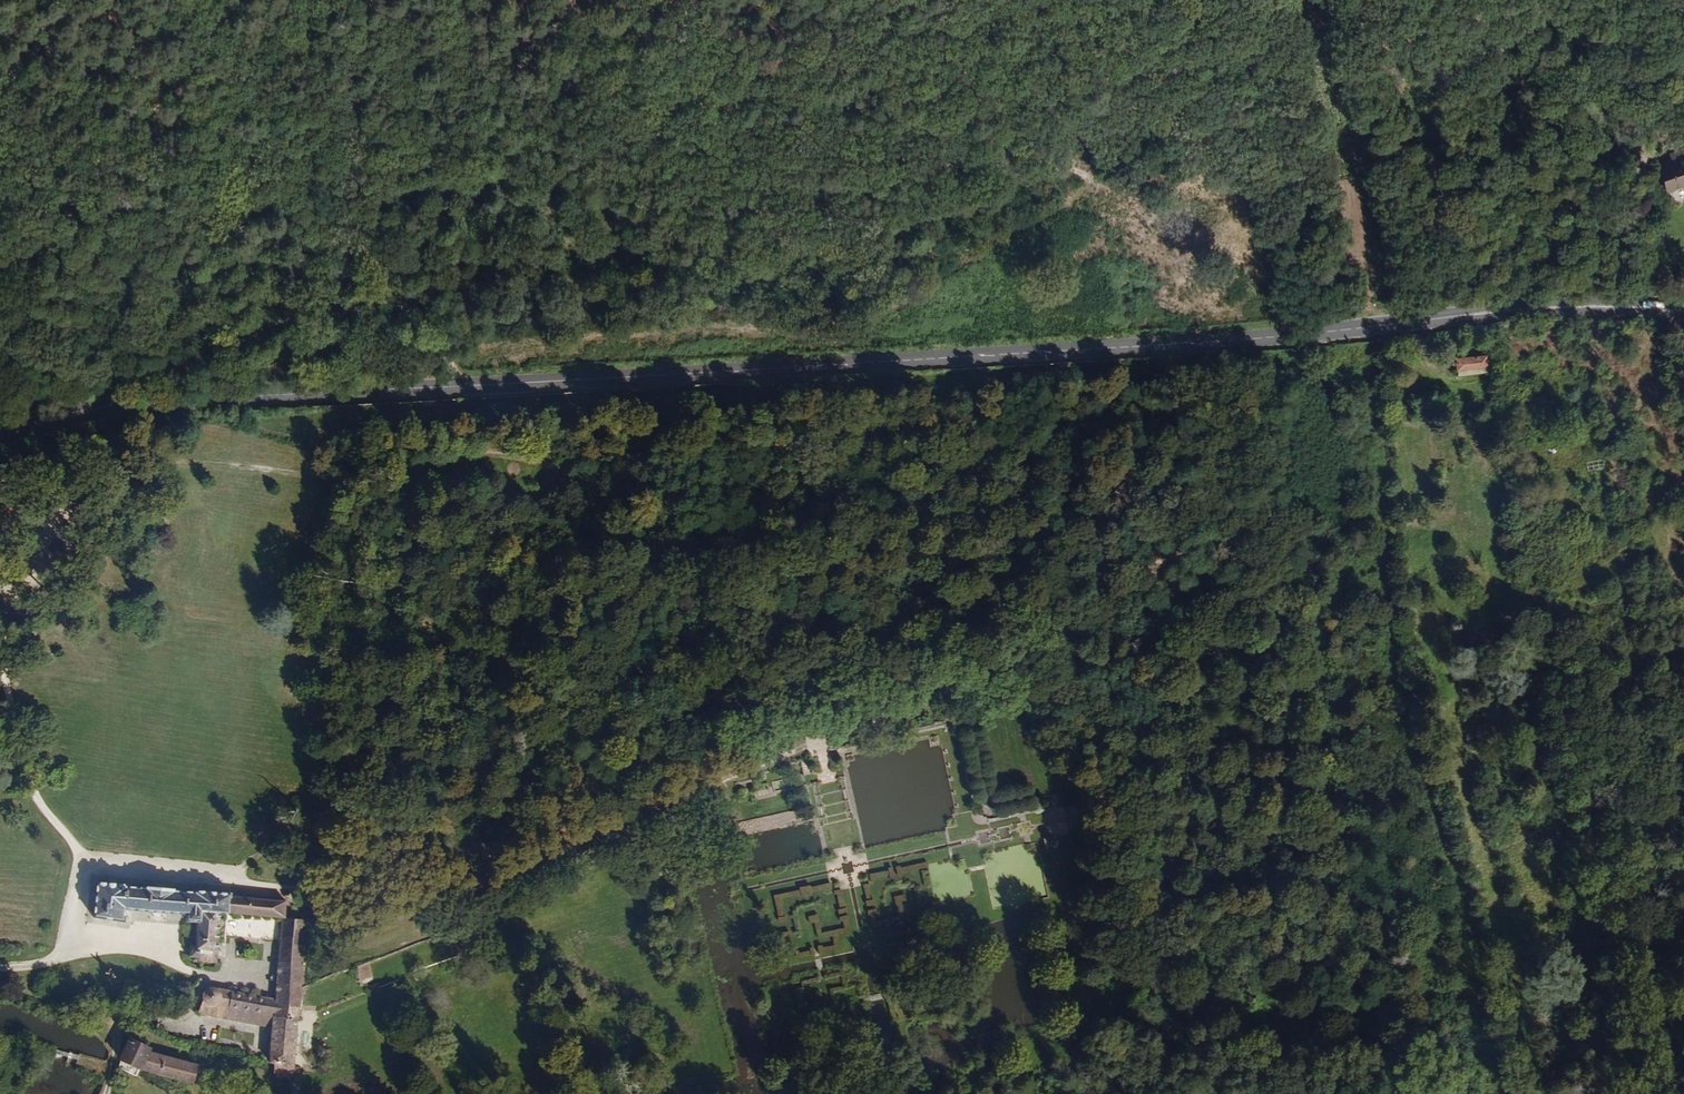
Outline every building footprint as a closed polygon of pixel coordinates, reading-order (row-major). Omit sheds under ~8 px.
[(1652,172),(1660,194),(1683,186),(1683,161),(1652,172)] [(1481,370),(1480,359),(1451,361),(1452,372),(1481,370)] [(1175,648),(1173,637),(1161,639),(1162,650),(1175,648)] [(830,771),(828,755),(820,755),(821,772),(830,771)] [(768,793),(763,784),(751,789),(755,799),(768,793)] [(225,916),(226,893),(190,890),(190,893),(125,887),(125,885),(92,883),(88,918),(121,921),(122,910),(185,916),(185,926),(199,927),(197,951),(189,951),(188,962),(196,963),(195,968),(212,970),(217,916),(225,916)] [(283,920),(284,901),(229,896),(229,893),(226,893),(225,916),(278,917),(273,1003),(216,998),(215,997),(210,996),(205,998),(202,1001),(201,1002),(201,1006),(202,1009),(199,1018),(233,1026),(235,1013),(273,1018),(272,1035),(270,1067),(274,1068),(292,1070),(305,921),(283,920)] [(272,1035),(273,1018),(235,1013),(233,1026),(272,1035)] [(207,1085),(163,1071),(136,1060),(125,1090),(135,1093),(151,1093),(155,1084),(182,1093),(204,1093),(207,1085)] [(291,1083),(292,1070),(274,1068),(273,1083),(291,1083)]
